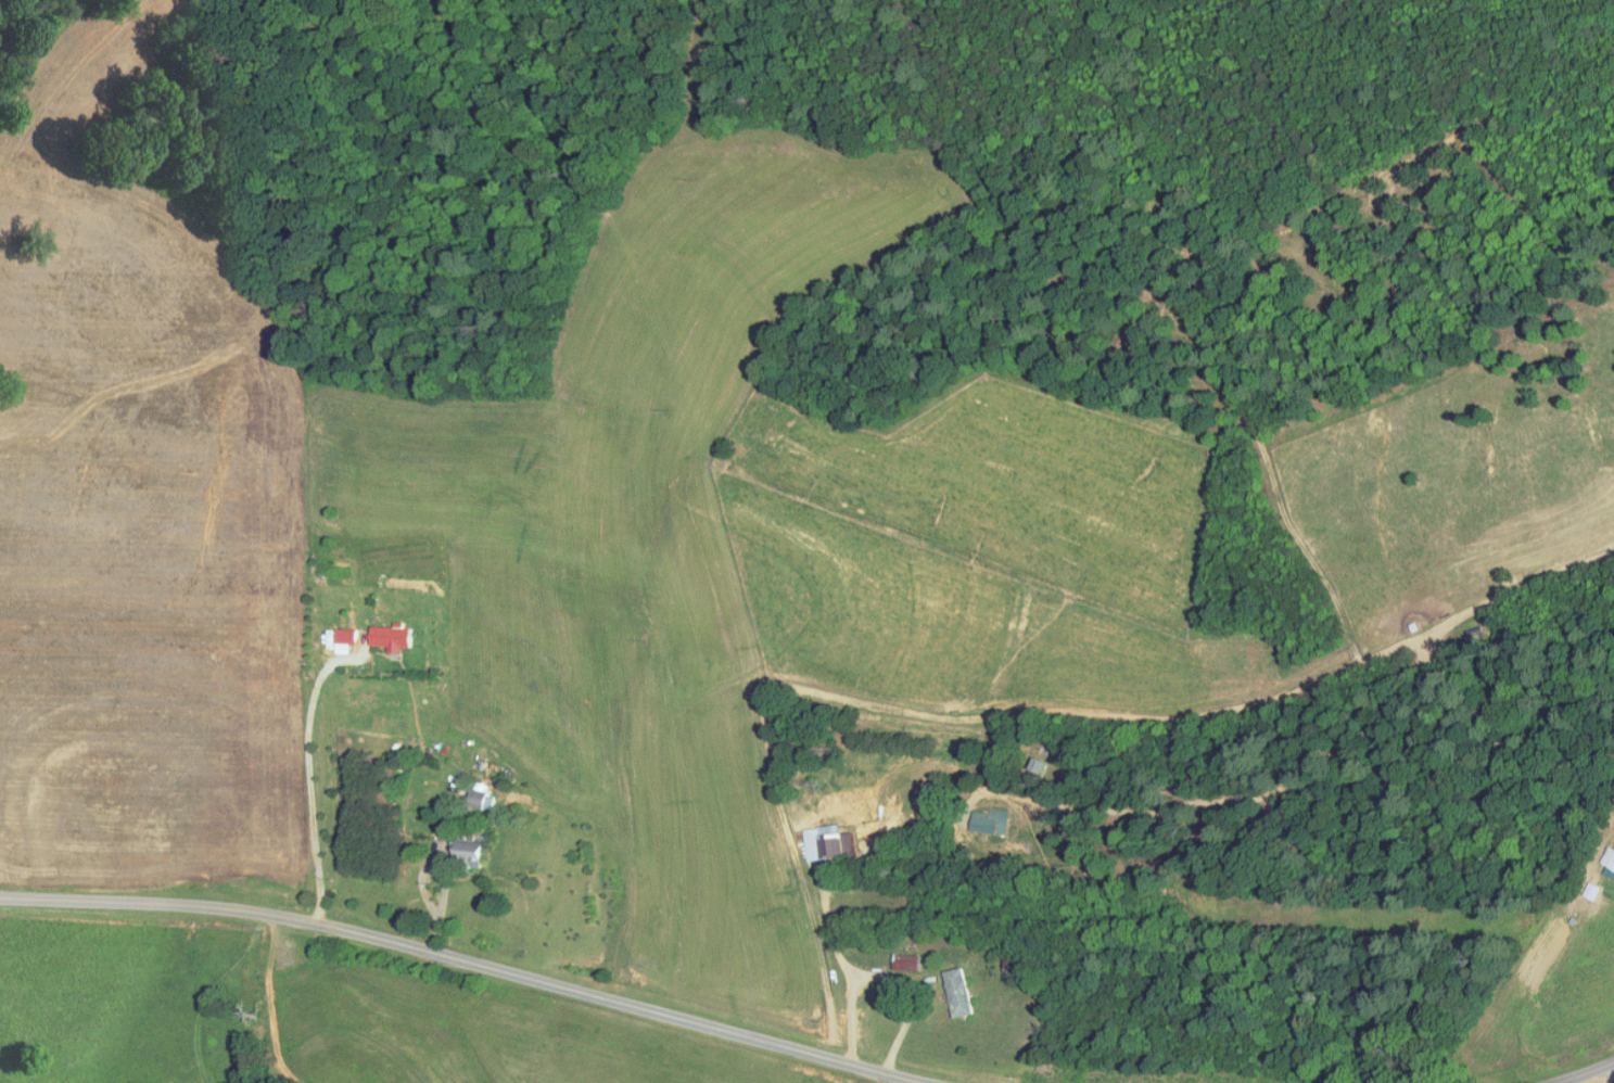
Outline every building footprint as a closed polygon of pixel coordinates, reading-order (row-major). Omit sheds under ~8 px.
[(395,627),(372,626),(371,646),(388,646),(388,652),(401,653),(401,647),(411,648),(412,625),(395,624),(395,627)] [(358,629),(337,629),(336,653),(350,653),(351,644),(358,644),(358,629)] [(495,797),(487,795),(489,785),(474,782),(469,804),(492,809),(495,797)] [(1009,813),(973,808),(970,830),(1005,836),(1009,813)] [(846,857),(842,824),(804,829),(808,862),(846,857)] [(457,866),(483,867),(484,840),(458,840),(457,866)] [(919,971),(920,954),(895,953),(894,970),(919,971)] [(954,1017),(975,1012),(963,966),(943,971),(954,1017)]
